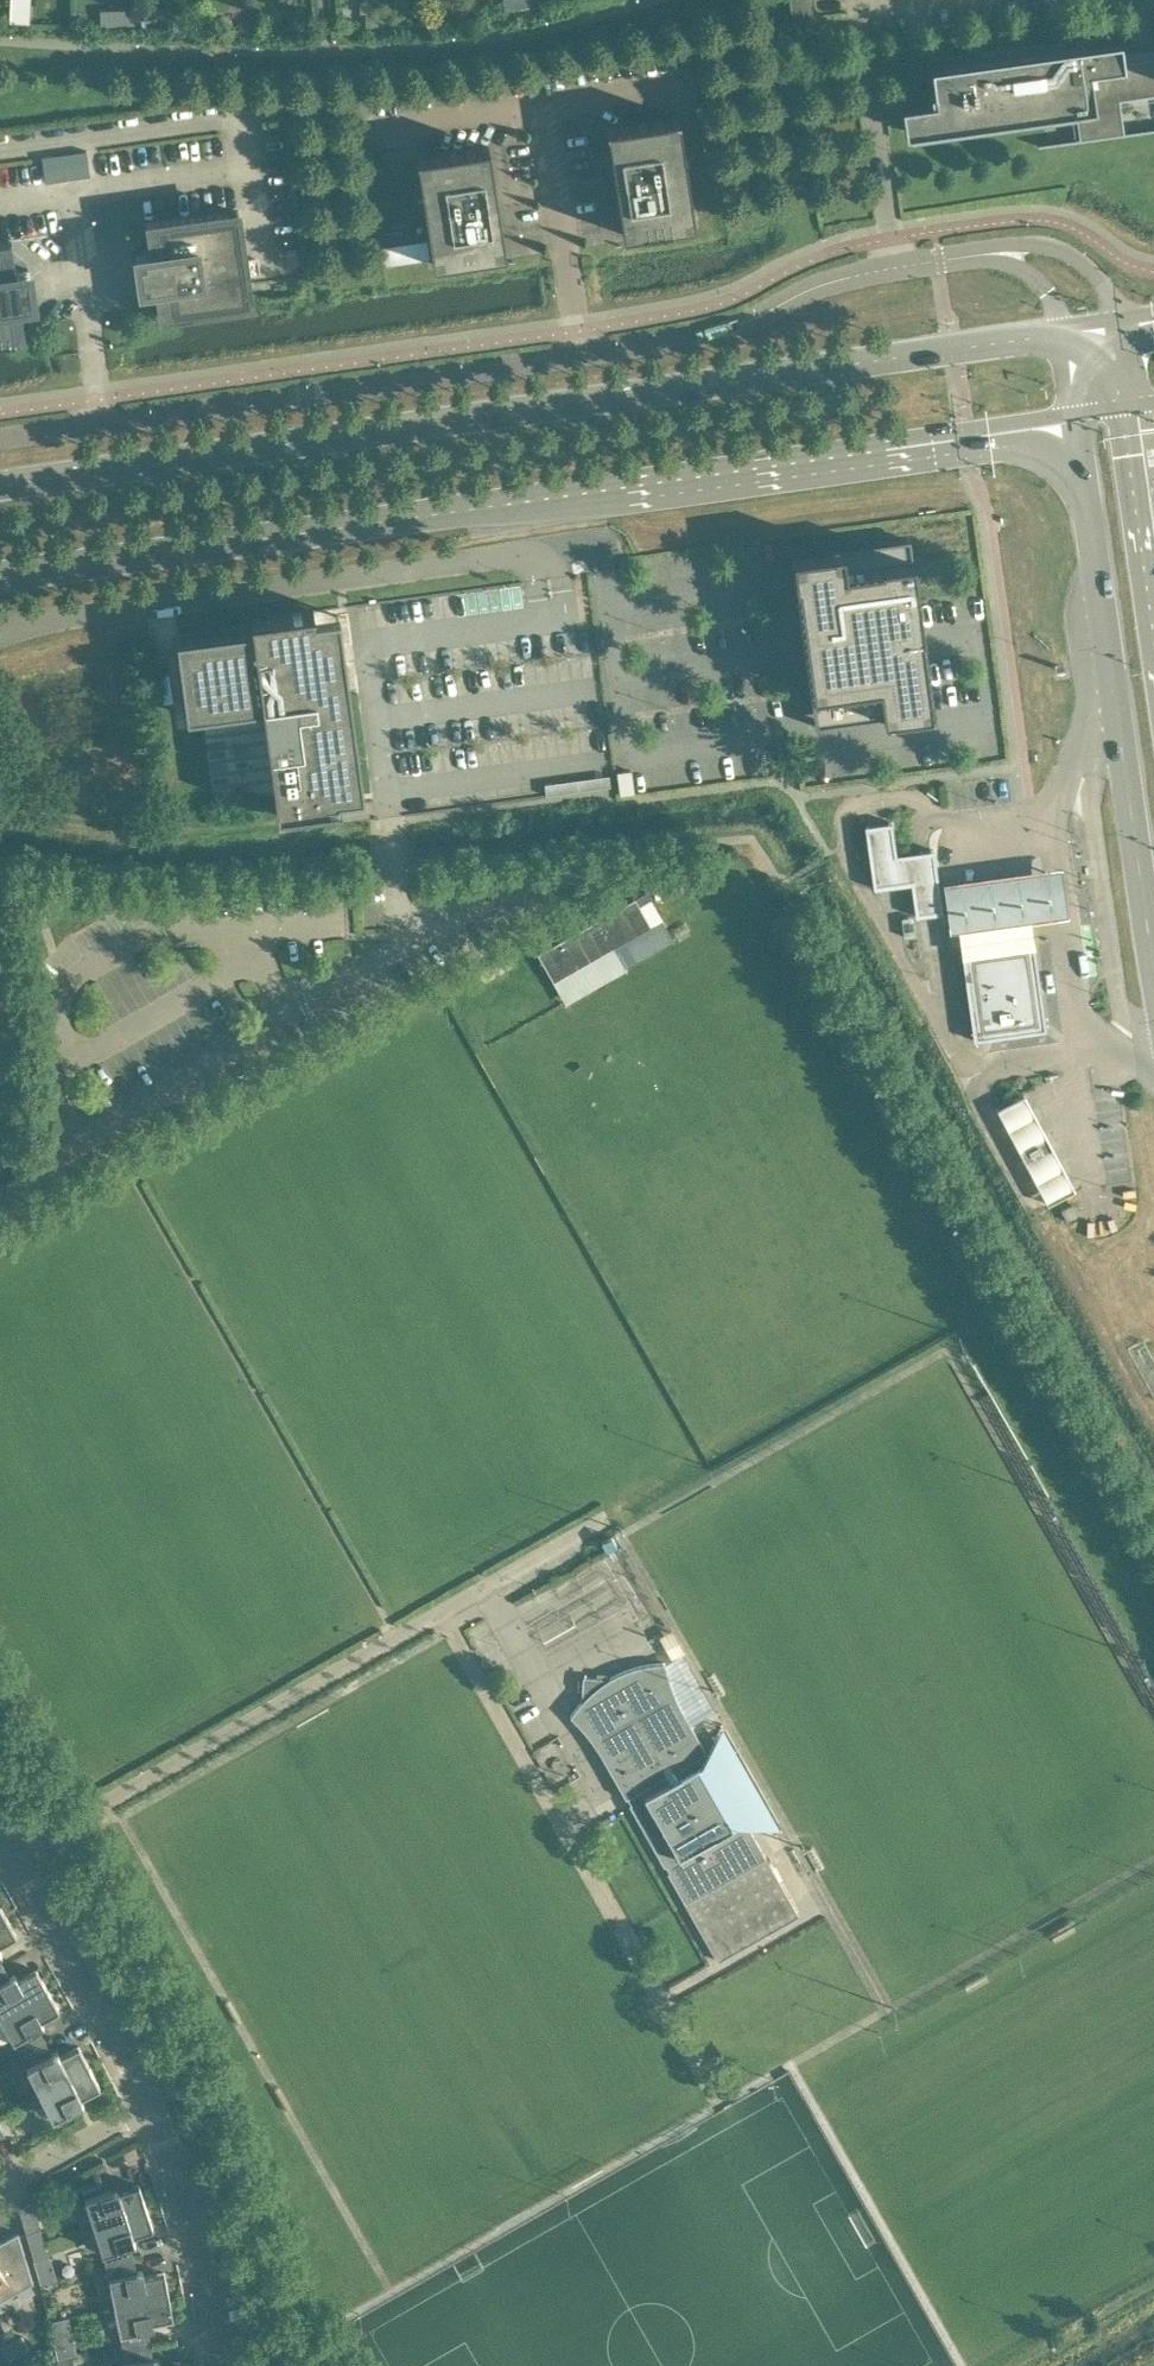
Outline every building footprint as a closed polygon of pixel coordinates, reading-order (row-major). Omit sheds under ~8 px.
[(384,11),(364,13),(365,27),(386,26),(384,11)] [(168,17),(167,28),(177,28),(178,17),(168,17)] [(1153,94),(1153,56),(1122,61),(1119,35),(929,62),(934,98),(900,103),(904,130),(1075,106),(1079,140),(1123,134),(1118,99),(1153,94)] [(678,117),(606,128),(622,234),(694,223),(678,117)] [(505,252),(489,146),(416,157),(433,263),(505,252)] [(158,316),(251,302),(238,209),(145,223),(149,251),(136,253),(141,289),(154,287),(158,316)] [(23,324),(20,306),(33,304),(28,268),(15,270),(11,241),(0,243),(0,338),(24,335),(23,324)] [(915,529),(796,545),(815,682),(882,673),(887,708),(939,701),(915,529)] [(175,636),(186,715),(262,705),(277,814),(340,806),(340,804),(338,804),(337,798),(363,795),(339,614),(313,617),(312,612),(314,612),(313,610),(250,618),(251,626),(175,636)] [(915,912),(916,916),(920,916),(919,913),(920,913),(939,910),(939,913),(943,912),(942,909),(941,909),(933,853),(934,853),(934,849),(930,850),(930,851),(897,856),(896,855),(895,855),(891,826),(892,825),(892,822),(888,822),(888,823),(870,826),(869,826),(869,825),(865,825),(865,829),(867,829),(874,884),(873,885),(874,888),(877,888),(877,885),(911,881),(911,883),(912,883),(916,912),(915,912)] [(1062,868),(944,885),(951,937),(1070,920),(1062,868)] [(553,981),(651,926),(651,925),(635,897),(537,953),(553,981)] [(1045,1026),(1033,945),(1033,944),(1034,944),(1034,940),(1030,940),(1030,943),(965,952),(965,950),(961,950),(962,954),(963,954),(975,1036),(973,1036),(974,1040),(978,1039),(977,1038),(1043,1029),(1043,1030),(1046,1030),(1046,1026),(1045,1026)] [(994,1116),(1014,1154),(1043,1139),(1023,1101),(994,1116)] [(1043,1139),(1014,1154),(1022,1171),(1051,1156),(1043,1139)] [(1022,1171),(1043,1211),(1072,1196),(1051,1156),(1022,1171)] [(1072,1204),(1061,1209),(1067,1220),(1078,1214),(1072,1204)] [(769,1863),(768,1864),(764,1858),(766,1857),(691,1724),(685,1712),(680,1702),(676,1692),(672,1682),(669,1672),(666,1659),(656,1662),(648,1664),(640,1666),(633,1668),(625,1671),(618,1674),(610,1677),(611,1678),(609,1678),(583,1676),(581,1701),(580,1703),(579,1703),(573,1710),(567,1716),(574,1722),(579,1727),(584,1732),(589,1738),(593,1744),(599,1752),(602,1758),(623,1793),(624,1792),(628,1799),(626,1799),(664,1865),(665,1864),(669,1871),(667,1871),(685,1902),(686,1902),(690,1908),(688,1909),(717,1960),(798,1914),(769,1863)] [(0,1918),(0,1944),(17,1935),(5,1915),(0,1918)] [(3,1965),(0,1967),(0,2016),(47,1989),(36,1969),(18,1979),(15,1974),(10,1977),(3,1965)] [(47,1989),(0,2016),(0,2020),(19,2054),(45,2040),(38,2027),(43,2025),(41,2020),(59,2009),(47,1989)] [(52,2053),(45,2040),(19,2054),(39,2092),(89,2066),(78,2046),(60,2055),(57,2050),(52,2053)] [(100,2087),(89,2066),(39,2092),(44,2100),(55,2121),(70,2113),(68,2109),(83,2101),(81,2097),(100,2087)] [(90,2214),(93,2223),(146,2206),(139,2184),(119,2190),(117,2185),(101,2190),(100,2186),(83,2191),(90,2214)] [(153,2228),(146,2206),(93,2223),(106,2264),(133,2256),(129,2242),(135,2240),(133,2235),(153,2228)] [(26,2232),(34,2259),(48,2255),(40,2228),(26,2232)] [(0,2242),(0,2301),(34,2282),(18,2232),(0,2242)] [(136,2271),(133,2256),(106,2264),(114,2305),(169,2295),(164,2272),(143,2276),(142,2270),(136,2271)] [(173,2317),(169,2295),(114,2305),(123,2347),(151,2343),(148,2328),(154,2327),(153,2321),(173,2317)] [(285,2341),(298,2339),(296,2326),(283,2328),(285,2341)] [(22,2335),(11,2341),(18,2353),(28,2347),(22,2335)] [(18,2353),(11,2341),(1,2347),(8,2359),(18,2353)] [(151,2343),(123,2347),(124,2365),(180,2365),(180,2361),(159,2363),(158,2358),(152,2358),(151,2343)]
